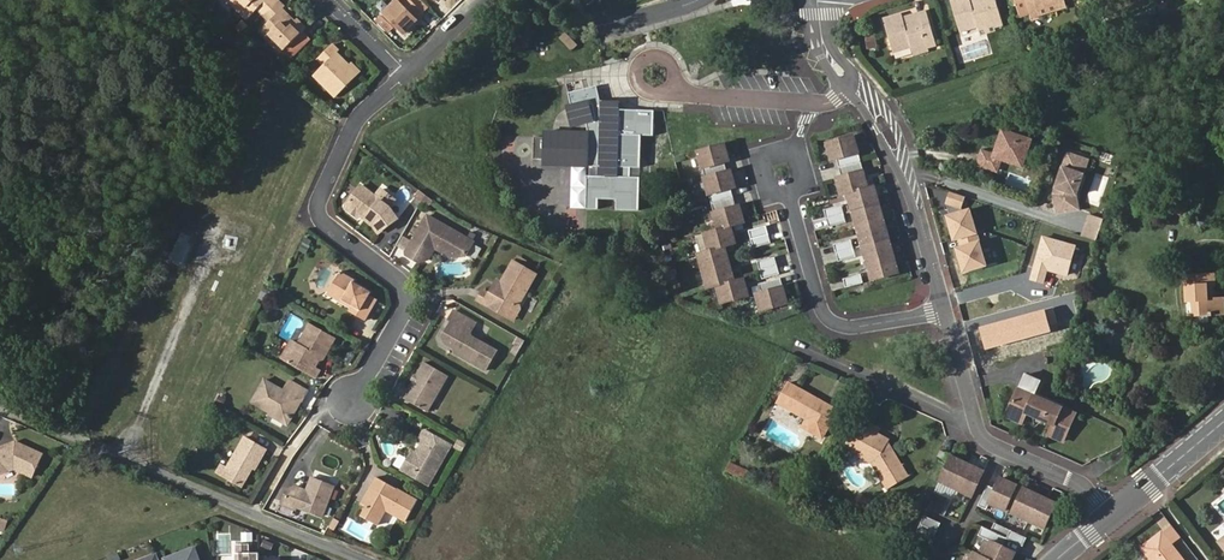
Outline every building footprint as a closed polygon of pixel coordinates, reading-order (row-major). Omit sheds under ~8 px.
[(278,0),(277,0),(230,0),(248,19),(257,9),(263,15),(278,0)] [(283,6),(278,0),(263,15),(269,21),(260,31),(282,53),(288,59),(309,37),(303,31),(295,23),(294,23),(292,25),(288,21),(290,18),(280,9),(283,6)] [(410,0),(400,0),(384,15),(403,34),(423,14),(410,0)] [(995,0),(977,0),(971,2),(970,0),(960,0),(951,3),(959,31),(977,26),(979,31),(1002,24),(995,0)] [(1063,0),(1013,0),(1017,14),(1028,11),(1063,0)] [(1065,5),(1063,0),(1028,11),(1030,16),(1065,5)] [(885,23),(893,51),(911,46),(912,51),(935,44),(927,16),(903,23),(902,18),(885,23)] [(298,20),(295,23),(303,31),(306,28),(298,20)] [(244,22),(239,26),(243,31),(249,26),(244,22)] [(558,40),(573,49),(578,41),(564,32),(558,40)] [(865,39),(868,49),(878,47),(875,37),(865,39)] [(357,76),(349,67),(348,66),(346,68),(343,65),(345,63),(335,53),(338,50),(333,44),(318,59),(324,65),(314,75),(336,97),(357,76)] [(287,67),(279,58),(272,65),(280,73),(287,67)] [(352,64),(349,67),(357,76),(360,72),(352,64)] [(565,83),(568,92),(584,88),(583,79),(565,83)] [(566,104),(568,109),(572,127),(586,124),(588,133),(545,131),(545,137),(535,137),(533,160),(544,161),(543,164),(587,166),(598,167),(597,176),(587,176),(586,209),(599,209),(599,199),(616,200),(615,210),(639,212),(640,177),(630,177),(630,167),(640,168),(641,136),(653,135),(654,110),(619,109),(618,116),(604,117),(601,101),(597,85),(590,87),(584,88),(568,92),(570,104),(566,104)] [(620,102),(601,101),(604,117),(618,116),(619,109),(620,102)] [(1030,138),(1002,129),(994,154),(982,150),(977,163),(996,168),(1000,157),(1021,164),(1030,138)] [(869,187),(854,135),(827,143),(832,160),(837,159),(842,176),(837,178),(842,195),(848,193),(873,280),(900,272),(875,186),(869,187)] [(708,256),(704,257),(699,259),(700,265),(706,284),(708,293),(716,291),(721,308),(730,305),(747,301),(742,284),(733,286),(723,251),(734,248),(729,231),(743,227),(738,211),(738,210),(734,211),(731,200),(729,194),(734,192),(729,175),(725,176),(723,167),(728,166),(723,148),(696,156),(703,182),(702,183),(712,217),(711,217),(716,233),(716,235),(714,235),(703,239),(707,252),(708,256)] [(1052,193),(1056,213),(1078,209),(1076,198),(1072,199),(1070,194),(1078,172),(1082,174),(1088,159),(1066,151),(1052,193)] [(587,166),(587,176),(597,176),(598,167),(587,166)] [(640,177),(640,168),(630,167),(630,177),(640,177)] [(394,222),(387,211),(393,204),(379,194),(374,201),(359,190),(345,208),(344,213),(352,219),(358,219),(369,227),(376,236),(394,222)] [(966,196),(949,190),(945,202),(949,214),(944,215),(962,276),(989,267),(971,207),(961,209),(966,196)] [(1173,190),(1167,212),(1177,215),(1184,194),(1173,190)] [(423,198),(416,194),(411,201),(419,206),(423,198)] [(431,205),(423,198),(419,206),(425,211),(431,205)] [(847,222),(842,204),(825,209),(830,227),(847,222)] [(763,221),(777,217),(775,210),(762,214),(763,221)] [(1106,219),(1091,214),(1083,235),(1098,240),(1106,219)] [(441,256),(444,262),(450,266),(464,263),(472,249),(423,219),(402,254),(403,259),(414,266),(427,266),(434,256),(436,253),(441,256)] [(752,253),(761,250),(769,248),(767,239),(764,230),(747,235),(752,253)] [(182,233),(169,262),(181,266),(190,245),(188,244),(191,237),(182,233)] [(223,247),(235,249),(237,238),(226,235),(223,247)] [(1078,244),(1043,235),(1031,280),(1045,283),(1048,272),(1069,278),(1078,244)] [(857,256),(852,239),(835,244),(840,261),(857,256)] [(304,256),(308,248),(301,244),(297,253),(304,256)] [(434,256),(444,262),(441,256),(436,253),(434,256)] [(778,279),(773,261),(756,266),(761,284),(778,279)] [(474,307),(502,323),(508,313),(513,310),(530,279),(508,266),(496,289),(492,294),(489,292),(484,300),(480,298),(474,307)] [(864,282),(862,274),(845,278),(847,287),(864,282)] [(357,314),(354,320),(363,325),(375,303),(366,298),(367,296),(350,287),(352,284),(338,277),(327,296),(342,304),(341,306),(357,314)] [(1223,303),(1209,302),(1205,302),(1205,294),(1209,295),(1210,278),(1185,278),(1185,303),(1194,303),(1194,317),(1209,317),(1223,317),(1223,303)] [(787,308),(783,297),(779,282),(757,289),(760,297),(755,299),(760,316),(775,312),(787,308)] [(346,316),(354,320),(357,314),(341,306),(342,304),(327,296),(325,301),(348,313),(346,316)] [(508,313),(502,323),(508,326),(516,312),(513,310),(508,313)] [(1046,310),(979,327),(985,350),(1052,332),(1046,310)] [(441,345),(455,353),(453,358),(482,374),(493,354),(467,339),(473,327),(450,313),(445,323),(447,324),(439,338),(441,345)] [(1209,326),(1209,317),(1194,317),(1194,326),(1209,326)] [(319,358),(323,358),(332,344),(307,329),(297,347),(290,343),(279,362),(312,382),(317,373),(312,370),(316,363),(319,358)] [(522,346),(515,342),(511,350),(518,354),(522,346)] [(414,385),(411,383),(401,401),(425,415),(446,379),(422,365),(414,379),(417,381),(414,385)] [(1032,378),(1026,391),(1040,397),(1068,410),(1070,407),(1042,394),(1046,385),(1032,378)] [(248,406),(265,415),(282,424),(294,404),(298,406),(304,396),(285,385),(280,395),(260,384),(248,406)] [(791,409),(811,421),(807,429),(826,440),(841,414),(802,391),(791,384),(781,403),(791,409)] [(1040,397),(1026,391),(1013,418),(1030,425),(1034,416),(1060,428),(1056,438),(1071,444),(1083,417),(1068,410),(1040,397)] [(220,412),(223,406),(215,402),(213,409),(220,412)] [(282,424),(265,415),(262,420),(284,430),(298,406),(294,404),(282,424)] [(876,461),(874,464),(888,489),(907,479),(887,445),(888,443),(878,437),(881,431),(862,420),(846,448),(863,458),(864,455),(876,461)] [(448,449),(422,433),(417,440),(421,443),(412,457),(408,455),(398,472),(425,488),(448,449)] [(244,438),(226,468),(221,465),(215,475),(238,488),(249,470),(252,472),(264,449),(244,438)] [(2,472),(16,466),(34,474),(44,451),(17,440),(0,446),(0,471),(2,472)] [(465,448),(458,444),(454,452),(461,456),(465,448)] [(947,462),(949,456),(939,451),(937,457),(947,462)] [(863,458),(874,464),(876,461),(864,455),(863,458)] [(972,497),(983,472),(950,456),(939,482),(972,497)] [(750,473),(733,465),(729,473),(746,482),(750,473)] [(1004,511),(1016,485),(1000,478),(995,489),(987,485),(977,506),(986,510),(989,503),(1004,511)] [(318,516),(330,487),(309,479),(304,491),(293,486),(286,490),(280,504),(293,509),(294,506),(318,516)] [(374,481),(361,503),(367,506),(365,510),(359,519),(375,528),(383,514),(402,525),(414,504),(394,492),(393,495),(387,492),(389,489),(374,481)] [(1044,529),(1056,504),(1022,488),(1011,514),(1044,529)] [(932,540),(940,524),(924,516),(916,533),(932,540)] [(0,519),(0,531),(5,532),(8,521),(0,519)] [(1011,554),(995,547),(999,539),(1019,548),(1023,539),(991,524),(988,532),(979,528),(975,537),(983,540),(975,556),(970,553),(967,559),(1009,559),(1011,554)] [(1172,545),(1181,539),(1171,526),(1162,533),(1172,545)] [(1162,533),(1142,548),(1150,559),(1149,559),(1183,559),(1172,545),(1162,533)] [(259,555),(249,556),(249,547),(236,547),(236,559),(259,559),(259,555)] [(194,548),(177,554),(179,559),(190,559),(197,557),(194,548)]
